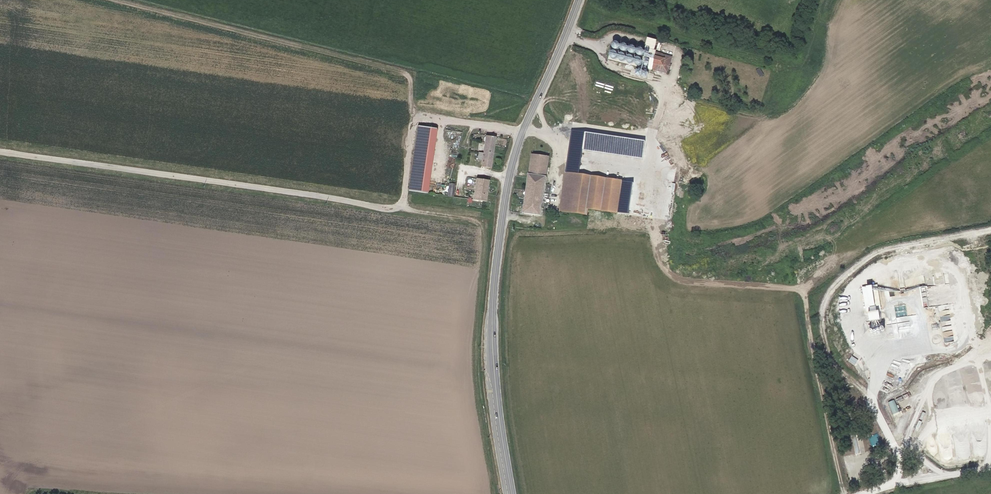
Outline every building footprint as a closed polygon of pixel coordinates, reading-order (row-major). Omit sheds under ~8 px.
[(610,48),(609,51),(612,52),(611,58),(628,63),(626,71),(631,73),(630,74),(639,76),(642,67),(668,74),(672,57),(615,42),(613,49),(610,48)] [(422,192),(443,195),(443,190),(428,188),(436,129),(431,129),(418,127),(409,190),(422,192)] [(495,138),(485,136),(481,166),(491,168),(495,138)] [(532,154),(523,213),(541,215),(550,157),(532,154)] [(559,210),(587,214),(588,208),(617,212),(622,182),(622,181),(606,178),(607,174),(574,169),(574,167),(566,166),(559,210)] [(473,200),(486,201),(489,181),(476,179),(473,196),(473,200)] [(627,213),(627,209),(631,184),(622,182),(617,212),(627,213)]
